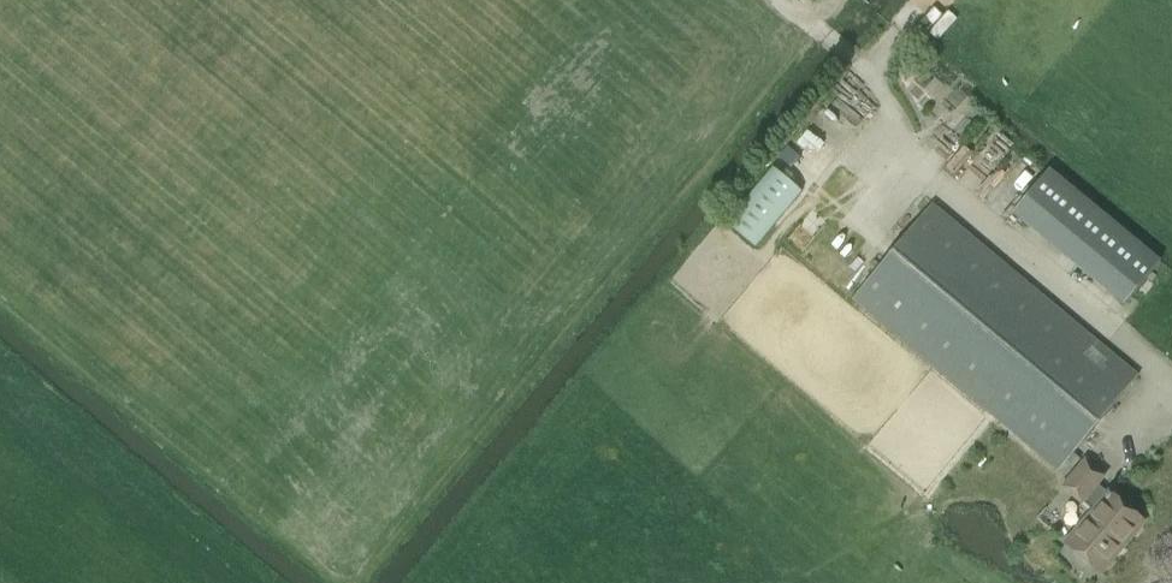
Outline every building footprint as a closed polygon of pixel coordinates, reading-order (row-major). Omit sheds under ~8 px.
[(772,167),(727,222),(757,246),(802,191),(772,167)] [(1122,305),(1161,261),(1050,169),(1013,214),(1122,305)] [(1056,470),(1136,376),(930,201),(850,296),(1056,470)] [(1102,571),(1142,523),(1109,495),(1107,497),(1095,487),(1103,478),(1083,462),(1062,487),(1081,503),(1086,498),(1098,508),(1068,543),(1102,571)]
